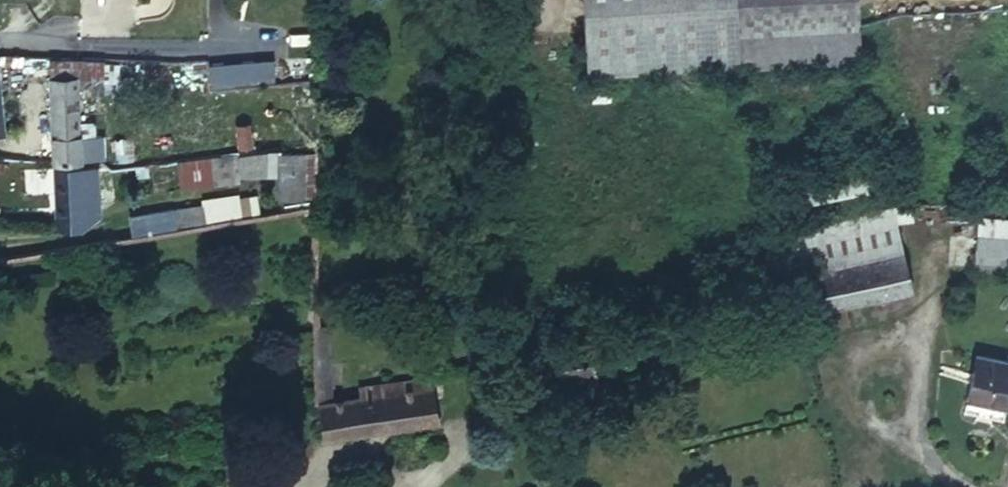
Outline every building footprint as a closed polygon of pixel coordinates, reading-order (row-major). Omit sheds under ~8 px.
[(732,0),(582,0),(586,74),(736,66),(732,0)] [(738,66),(858,60),(855,0),(734,0),(738,66)] [(209,67),(212,89),(276,81),(273,58),(209,67)] [(92,123),(90,75),(144,77),(144,62),(90,59),(49,59),(52,135),(36,135),(37,160),(53,161),(54,162),(80,160),(79,140),(93,138),(92,123)] [(143,93),(144,77),(90,75),(92,123),(105,122),(103,92),(113,92),(117,92),(143,93)] [(250,144),(248,124),(236,124),(238,146),(250,144)] [(133,158),(131,137),(114,139),(116,159),(133,158)] [(315,196),(315,152),(280,152),(280,149),(268,150),(240,154),(239,174),(279,174),(279,198),(304,199),(304,197),(315,196)] [(234,181),(231,154),(176,161),(180,187),(234,181)] [(100,215),(96,166),(54,168),(57,228),(81,227),(100,215)] [(238,199),(237,194),(201,199),(202,204),(105,220),(109,237),(146,230),(147,234),(242,218),(238,199)] [(258,216),(255,196),(238,199),(242,218),(258,216)] [(902,252),(892,207),(777,230),(787,276),(902,252)] [(978,218),(976,236),(1007,238),(1007,220),(978,218)] [(976,236),(976,235),(974,259),(1007,262),(1007,238),(976,236)] [(911,290),(902,252),(787,276),(796,315),(911,290)] [(974,259),(973,267),(1007,270),(1007,262),(974,259)] [(549,383),(679,352),(673,320),(559,346),(544,350),(549,383)] [(976,355),(972,373),(979,374),(974,398),(1007,405),(1007,362),(976,355)] [(972,373),(967,396),(974,398),(979,374),(972,373)] [(437,421),(428,377),(400,380),(401,390),(363,396),(332,399),(317,401),(324,438),(437,421)] [(401,390),(400,380),(361,385),(363,396),(401,390)]
